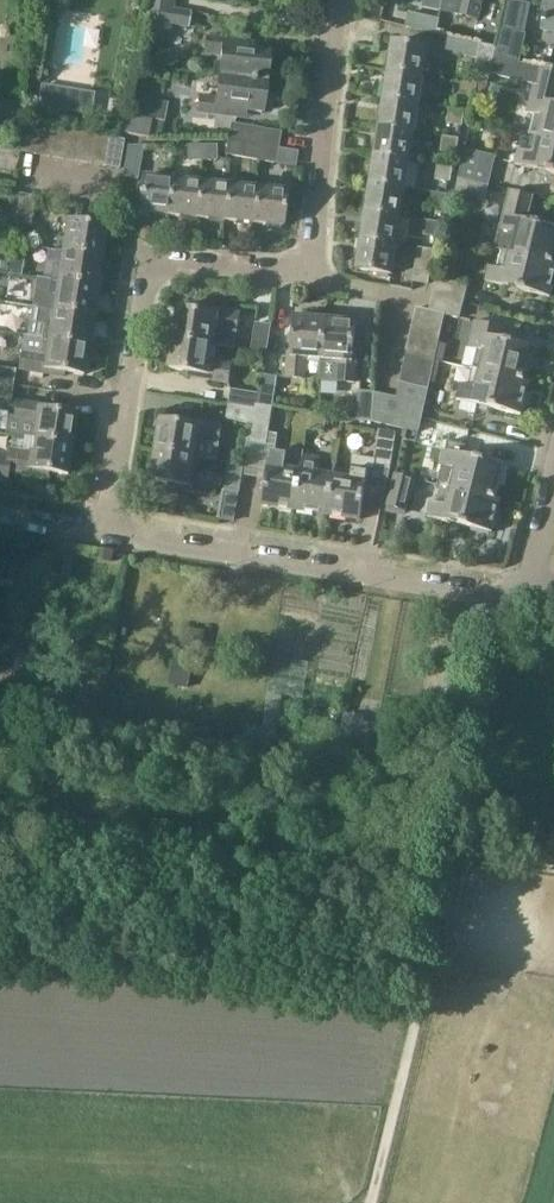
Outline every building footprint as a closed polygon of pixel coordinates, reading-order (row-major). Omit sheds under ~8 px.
[(145,3),(175,8),(176,0),(146,0),(145,3)] [(458,16),(475,20),(480,0),(461,0),(458,16)] [(542,22),(545,22),(544,29),(553,31),(553,0),(545,0),(543,10),(548,11),(546,17),(543,16),(542,22)] [(142,23),(139,37),(169,42),(175,8),(145,3),(144,11),(135,9),(133,22),(142,23)] [(439,21),(408,14),(405,28),(436,35),(439,21)] [(497,48),(495,58),(520,64),(523,50),(527,36),(502,30),(497,48)] [(220,56),(220,63),(214,63),(213,77),(265,82),(268,52),(246,50),(247,40),(205,36),(203,54),(220,56)] [(445,53),(477,60),(481,44),(449,37),(445,53)] [(392,42),(388,70),(424,76),(428,47),(392,42)] [(473,79),(478,80),(489,82),(490,76),(497,48),(481,44),(477,60),(473,79)] [(145,69),(149,47),(140,46),(136,68),(145,69)] [(495,58),(490,76),(533,86),(537,68),(525,65),(520,64),(495,58)] [(529,113),(535,115),(531,133),(536,135),(537,134),(553,139),(553,73),(537,68),(533,86),(526,113),(529,113)] [(388,70),(383,99),(419,105),(424,76),(388,70)] [(262,112),(265,82),(213,77),(211,90),(217,91),(216,98),(198,96),(197,113),(237,117),(238,110),(262,112)] [(485,97),(489,82),(478,80),(477,85),(478,85),(476,95),(485,97)] [(476,101),(476,95),(478,85),(477,85),(462,82),(460,98),(476,101)] [(37,108),(54,111),(58,89),(41,86),(37,108)] [(92,117),(94,94),(78,92),(74,114),(92,117)] [(124,116),(152,121),(153,121),(164,123),(168,103),(128,95),(126,102),(124,116)] [(95,136),(96,136),(110,138),(119,140),(120,133),(124,116),(126,102),(101,98),(95,136)] [(414,133),(419,105),(383,99),(378,127),(414,133)] [(465,112),(449,110),(447,125),(462,127),(465,112)] [(120,133),(148,138),(152,121),(124,116),(120,133)] [(161,140),(164,123),(153,121),(150,137),(161,140)] [(26,124),(22,153),(35,155),(40,126),(26,124)] [(280,132),(231,124),(228,140),(244,142),(265,146),(278,148),(280,132)] [(35,155),(49,157),(54,129),(40,126),(35,155)] [(378,127),(374,156),(410,162),(414,133),(378,127)] [(49,157),(63,160),(68,131),(54,129),(49,157)] [(63,160),(77,162),(82,133),(68,131),(63,160)] [(77,162),(91,165),(96,136),(95,136),(82,133),(77,162)] [(537,134),(536,135),(532,152),(520,150),(517,166),(553,175),(553,139),(537,134)] [(91,165),(105,167),(110,138),(96,136),(91,165)] [(459,140),(443,137),(441,153),(457,155),(459,140)] [(110,138),(105,167),(119,169),(124,140),(119,140),(110,138)] [(241,158),(244,142),(228,140),(226,155),(241,158)] [(244,142),(241,158),(275,164),(278,149),(278,148),(265,146),(244,142)] [(217,145),(202,146),(202,162),(217,162),(217,145)] [(143,146),(128,146),(123,177),(138,180),(143,146)] [(202,146),(187,146),(187,162),(202,162),(202,146)] [(278,149),(275,164),(295,167),(298,152),(278,149)] [(465,149),(459,178),(489,186),(497,157),(465,149)] [(374,156),(369,185),(405,190),(410,162),(374,156)] [(453,168),(437,165),(435,181),(451,183),(453,168)] [(140,175),(137,210),(166,213),(170,178),(140,175)] [(166,213),(195,216),(199,181),(170,178),(166,213)] [(485,202),(489,186),(459,178),(455,195),(485,202)] [(228,184),(199,181),(195,216),(224,219),(228,184)] [(257,187),(228,184),(224,219),(253,222),(257,187)] [(369,185),(365,213),(401,219),(405,190),(369,185)] [(283,225),(286,190),(257,187),(253,222),(283,225)] [(447,196),(431,193),(429,209),(445,211),(447,196)] [(34,197),(20,195),(15,223),(29,226),(34,197)] [(396,248),(401,219),(365,213),(360,242),(396,248)] [(507,252),(551,263),(551,261),(553,249),(553,229),(503,216),(500,231),(511,234),(507,252)] [(55,248),(61,249),(102,255),(106,227),(102,227),(103,222),(87,219),(87,224),(66,220),(63,236),(57,235),(55,248)] [(423,237),(439,239),(441,224),(425,221),(423,237)] [(391,276),(396,248),(360,242),(355,270),(391,276)] [(50,278),(57,279),(97,285),(102,255),(61,249),(59,266),(53,265),(50,278)] [(433,251),(419,249),(414,283),(428,285),(433,251)] [(551,261),(551,263),(507,252),(502,270),(491,267),(487,283),(550,298),(553,280),(553,261),(551,261)] [(44,272),(23,269),(24,261),(8,259),(6,274),(43,280),(44,272)] [(48,294),(45,307),(92,315),(97,285),(57,279),(54,295),(48,294)] [(433,295),(464,303),(468,288),(437,280),(433,295)] [(19,290),(3,288),(0,303),(16,306),(19,290)] [(433,295),(429,311),(445,314),(460,318),(464,305),(464,303),(433,295)] [(38,308),(35,325),(43,326),(41,337),(87,344),(92,315),(45,307),(45,309),(38,308)] [(177,310),(172,340),(212,347),(212,344),(218,346),(220,332),(235,334),(238,315),(197,308),(196,314),(177,310)] [(418,309),(415,324),(442,330),(445,314),(429,311),(418,309)] [(321,361),(322,361),(325,319),(296,317),(294,337),(290,337),(286,379),(305,380),(307,360),(321,361)] [(320,381),(337,382),(356,384),(360,343),(354,342),(356,322),(325,319),(322,361),(320,381)] [(411,339),(438,345),(439,344),(442,330),(415,324),(411,339)] [(269,328),(254,325),(250,353),(265,356),(269,328)] [(82,375),(87,344),(41,337),(24,334),(18,370),(62,377),(63,372),(82,375)] [(482,352),(478,370),(521,381),(521,378),(529,348),(474,334),(471,349),(482,352)] [(408,353),(435,360),(438,345),(411,339),(408,353)] [(218,348),(212,347),(172,340),(167,370),(186,373),(186,378),(227,385),(230,366),(215,363),(218,348)] [(404,368),(432,375),(435,360),(408,353),(404,368)] [(14,385),(16,370),(0,367),(0,383),(14,385)] [(401,384),(428,390),(430,383),(432,375),(404,368),(401,384)] [(526,379),(521,378),(521,381),(478,370),(474,387),(463,384),(459,400),(520,416),(529,382),(526,381),(526,379)] [(257,406),(272,408),(276,379),(262,377),(259,396),(257,406)] [(14,385),(0,383),(0,399),(11,401),(14,385)] [(397,399),(424,405),(428,390),(401,384),(397,399)] [(228,407),(256,411),(257,406),(259,396),(230,392),(228,407)] [(359,392),(357,422),(373,423),(375,394),(375,393),(359,392)] [(375,394),(373,423),(391,427),(394,412),(397,399),(375,394)] [(397,399),(394,412),(421,418),(424,405),(397,399)] [(8,416),(5,435),(30,439),(71,445),(76,415),(56,412),(57,408),(16,401),(14,417),(8,416)] [(248,425),(245,444),(266,447),(272,408),(257,406),(256,411),(254,425),(248,425)] [(226,421),(248,425),(254,425),(256,411),(228,407),(226,421)] [(394,412),(391,427),(418,433),(421,418),(394,412)] [(327,418),(309,415),(307,428),(325,430),(327,418)] [(159,422),(154,452),(194,458),(197,443),(217,446),(220,426),(179,420),(178,425),(159,422)] [(328,514),(360,520),(368,468),(390,472),(396,433),(379,431),(374,460),(354,457),(353,465),(350,480),(333,478),(328,514)] [(6,470),(46,476),(47,471),(66,475),(71,445),(30,439),(28,454),(8,451),(7,454),(0,453),(0,481),(4,482),(6,470)] [(260,504),(294,509),(302,458),(303,453),(286,450),(285,456),(269,454),(269,452),(268,452),(260,504)] [(453,470),(448,487),(491,498),(492,496),(500,464),(445,450),(441,467),(453,470)] [(192,473),(194,458),(154,452),(149,482),(169,485),(168,490),(213,497),(216,477),(192,473)] [(302,458),(294,509),(328,514),(333,478),(317,475),(319,460),(302,458)] [(232,522),(242,466),(227,464),(217,520),(232,522)] [(414,480),(395,476),(387,508),(406,513),(414,480)] [(492,496),(491,498),(448,487),(444,505),(433,502),(429,518),(490,534),(498,501),(495,500),(496,497),(492,496)] [(21,687),(25,659),(13,657),(11,669),(0,668),(0,684),(21,687)] [(174,660),(168,685),(188,689),(191,663),(174,660)] [(280,700),(268,698),(262,737),(274,739),(280,700)] [(33,719),(49,721),(51,704),(36,702),(33,719)] [(0,703),(0,717),(7,717),(8,703),(0,703)] [(361,743),(365,718),(344,714),(340,740),(361,743)] [(324,739),(334,741),(336,724),(326,723),(324,739)] [(378,731),(378,746),(394,747),(395,732),(378,731)]
